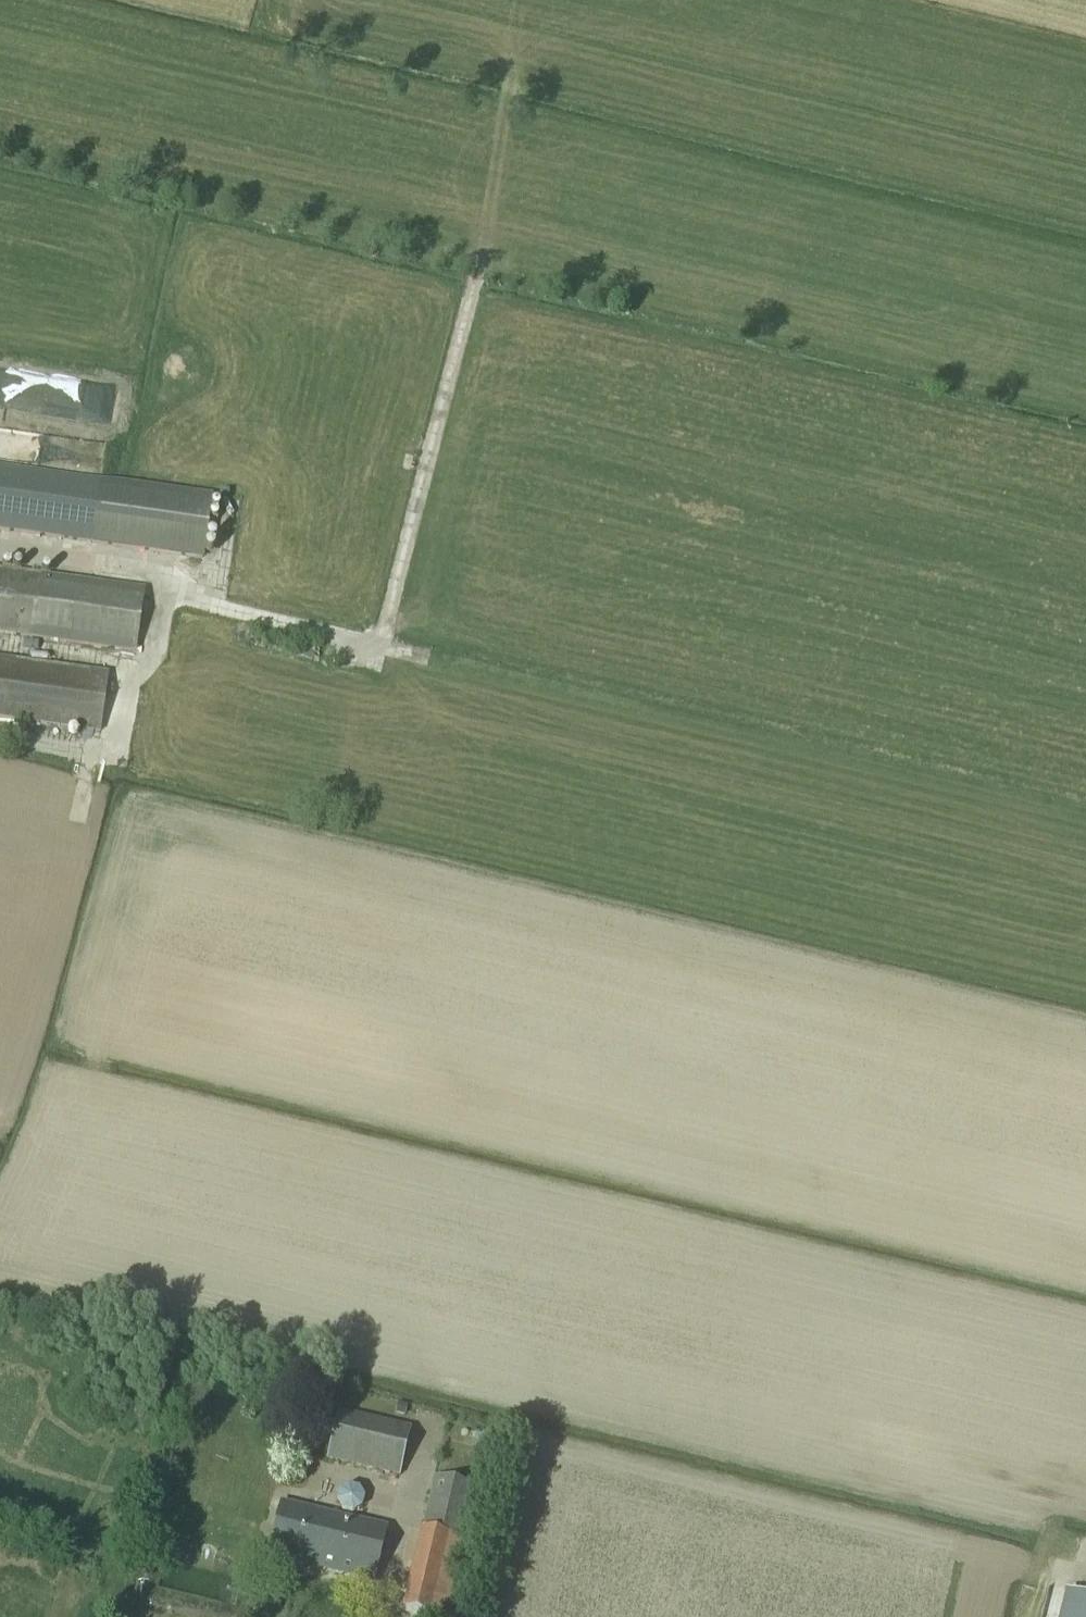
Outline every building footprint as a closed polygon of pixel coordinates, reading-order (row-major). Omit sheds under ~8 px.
[(202,559),(211,495),(0,465),(0,530),(202,559)] [(135,652),(144,590),(0,569),(0,633),(135,652)] [(0,658),(0,718),(100,732),(109,674),(0,658)] [(407,1407),(399,1405),(397,1414),(405,1416),(407,1407)] [(338,1410),(326,1460),(399,1477),(412,1427),(338,1410)] [(462,1540),(474,1487),(435,1477),(421,1530),(462,1540)] [(348,1487),(339,1492),(337,1503),(342,1512),(353,1514),(362,1509),(364,1499),(359,1489),(348,1487)] [(388,1527),(280,1501),(267,1558),(375,1583),(388,1527)] [(403,1608),(442,1616),(447,1616),(466,1541),(462,1540),(421,1530),(420,1530),(403,1608)] [(1071,1593),(1065,1616),(1085,1616),(1085,1597),(1071,1593)]
